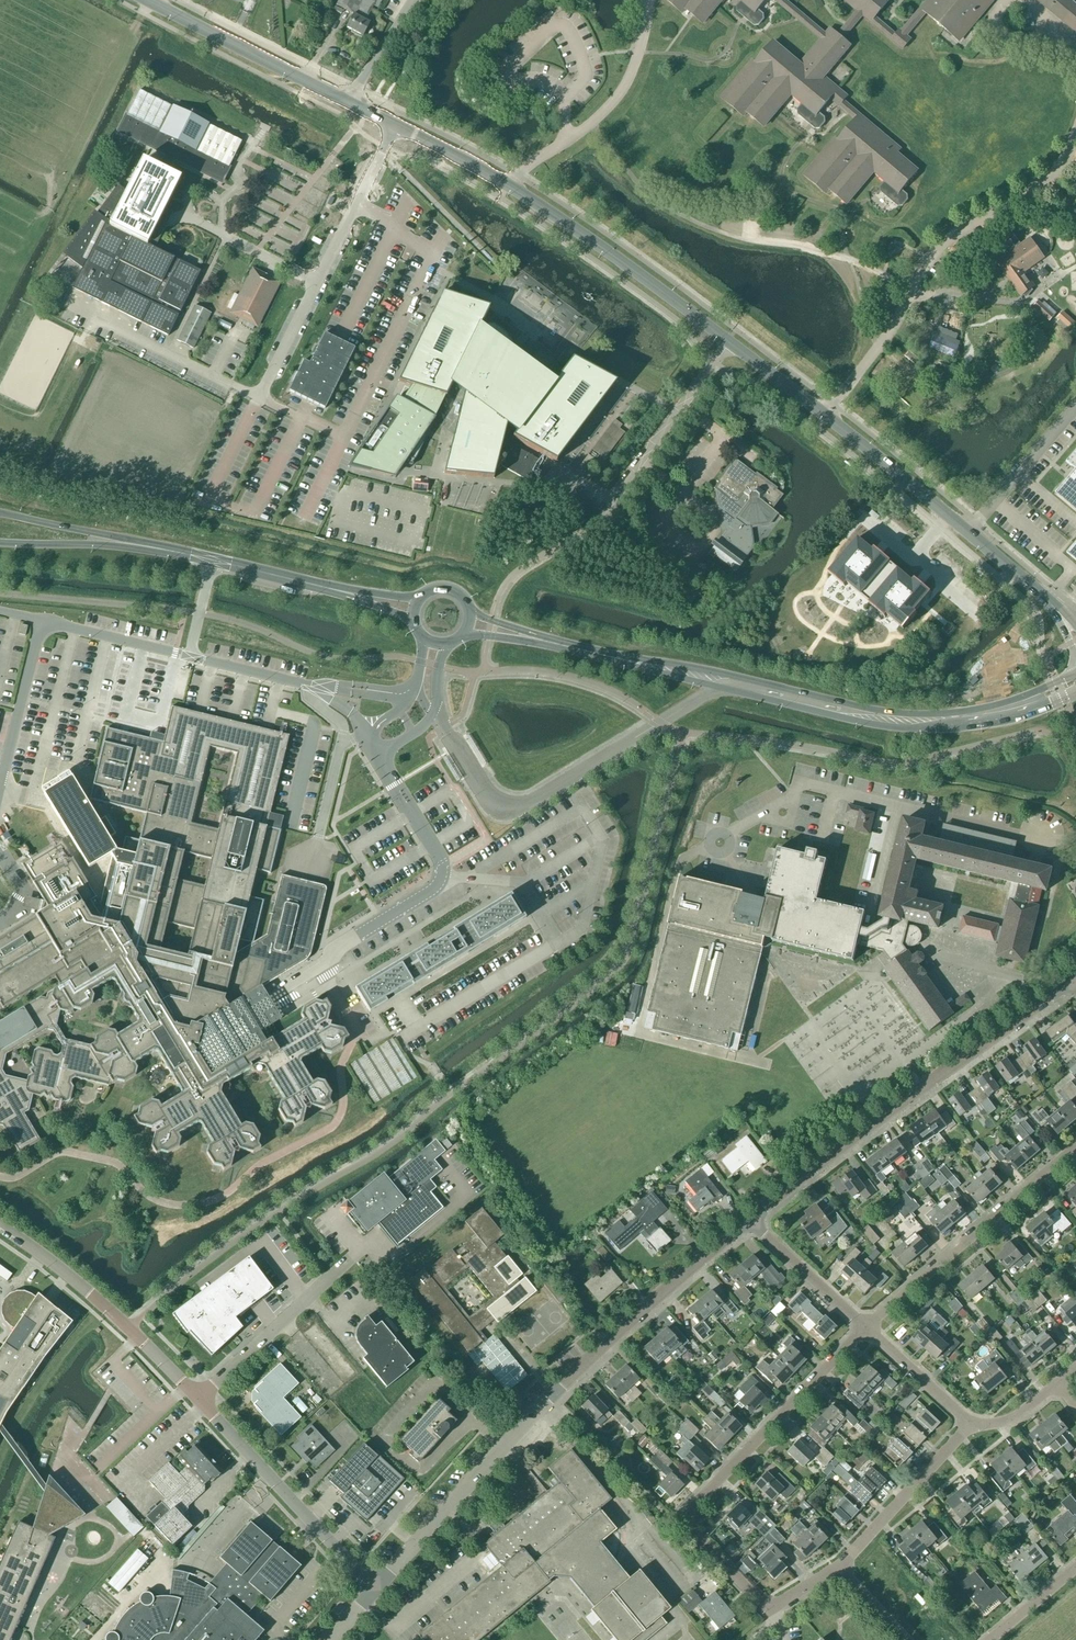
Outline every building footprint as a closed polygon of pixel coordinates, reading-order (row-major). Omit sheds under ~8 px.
[(336,5),(354,15),(347,28),(363,37),(372,19),(368,17),(375,4),(379,6),(382,0),(339,0),(336,5)] [(682,13),(686,9),(703,23),(722,0),(667,0),(682,13)] [(821,39),(800,64),(773,42),(755,63),(757,65),(726,101),(743,116),(747,112),(764,126),(791,94),(803,104),(798,110),(798,114),(815,129),(820,128),(825,122),(825,118),(819,113),(831,98),(855,120),(838,141),(839,142),(808,179),(826,194),(829,190),(847,204),(874,171),(886,181),(881,187),(881,192),(898,206),(903,206),(908,200),(907,195),(901,190),(918,171),(897,153),(901,149),(843,100),(847,96),(824,76),(850,45),(843,39),(863,15),(902,49),(910,39),(906,36),(926,13),(952,34),(959,41),(993,1),(992,0),(928,0),(901,32),(900,30),(896,35),(875,17),(887,2),(884,0),(846,0),(846,1),(858,11),(838,35),(830,28),(826,34),(785,0),(775,0),(821,39)] [(742,0),(737,6),(737,11),(754,25),(759,25),(764,19),(764,14),(758,9),(765,0),(741,0),(742,0)] [(1075,31),(1075,6),(1069,0),(1039,0),(1075,31)] [(120,186),(67,258),(82,269),(72,288),(168,336),(200,271),(155,249),(165,228),(156,224),(179,178),(170,173),(175,161),(222,185),(231,167),(230,166),(242,141),(209,124),(172,105),(172,106),(139,90),(127,114),(125,114),(116,132),(163,155),(158,167),(144,160),(128,193),(120,186)] [(1034,286),(1024,271),(1043,258),(1030,239),(997,262),(1005,274),(1007,272),(1010,279),(1010,280),(1021,295),(1034,286)] [(256,324),(277,283),(253,271),(233,313),(256,324)] [(365,443),(349,467),(391,477),(392,470),(392,463),(412,466),(436,418),(435,418),(445,397),(446,397),(451,384),(465,389),(444,474),(493,479),(507,426),(516,432),(512,438),(556,462),(616,383),(576,353),(559,376),(509,348),(509,347),(509,346),(509,344),(509,343),(509,342),(508,341),(508,340),(507,338),(506,337),(506,336),(505,336),(505,335),(504,335),(503,334),(502,333),(501,333),(500,333),(499,332),(498,332),(497,332),(496,332),(495,332),(493,332),(492,332),(491,332),(490,333),(489,333),(488,334),(487,334),(487,335),(486,335),(480,327),(490,308),(443,292),(399,382),(413,386),(408,394),(403,401),(396,397),(365,443)] [(1050,321),(1055,315),(1052,313),(1039,301),(1034,306),(1050,321)] [(193,349),(211,313),(195,305),(177,341),(193,349)] [(1075,322),(1063,311),(1060,315),(1058,317),(1060,319),(1056,323),(1067,332),(1075,322)] [(355,348),(325,333),(310,363),(304,361),(289,391),(325,409),(355,348)] [(915,364),(919,359),(909,351),(905,356),(915,364)] [(615,421),(574,473),(582,479),(599,456),(604,460),(625,434),(619,430),(622,427),(615,421)] [(1056,494),(1075,511),(1075,450),(1066,461),(1075,470),(1056,494)] [(725,531),(711,550),(736,569),(746,557),(745,556),(752,547),(749,527),(765,524),(765,523),(769,521),(771,523),(777,514),(772,510),(783,495),(776,490),(777,489),(756,473),(755,474),(736,460),(731,465),(730,464),(716,482),(718,483),(714,489),(715,490),(717,504),(723,509),(723,511),(719,517),(720,528),(725,531)] [(873,551),(858,538),(849,549),(849,550),(829,573),(845,587),(848,584),(870,603),(870,604),(886,617),(887,615),(904,630),(922,609),(920,607),(932,593),(916,579),(913,582),(891,563),(891,562),(875,548),(873,551)] [(1067,554),(1075,561),(1075,543),(1067,554)] [(855,594),(836,615),(847,624),(865,603),(855,594)] [(27,626),(21,625),(19,634),(25,636),(27,626)] [(3,1009),(18,1000),(55,977),(60,985),(47,993),(46,998),(41,996),(23,1008),(0,1022),(0,1125),(3,1126),(20,1153),(28,1148),(32,1149),(33,1146),(41,1141),(24,1114),(29,1111),(33,1094),(41,1096),(44,1094),(47,1098),(51,1096),(53,1099),(66,1103),(71,1100),(74,1087),(71,1083),(72,1080),(76,1078),(108,1086),(117,1080),(124,1082),(136,1075),(138,1067),(136,1063),(155,1052),(158,1052),(182,1092),(181,1095),(161,1107),(159,1102),(151,1100),(140,1107),(138,1115),(134,1117),(138,1125),(152,1128),(155,1133),(151,1146),(156,1154),(160,1152),(168,1154),(179,1147),(181,1139),(178,1135),(198,1123),(201,1123),(213,1143),(209,1146),(207,1153),(214,1165),(221,1167),(224,1171),(231,1166),(235,1152),(239,1150),(253,1153),(261,1148),(258,1144),(260,1137),(253,1125),(245,1123),(241,1126),(221,1093),(223,1086),(257,1065),(264,1067),(284,1100),(280,1102),(278,1110),(285,1121),(292,1123),(295,1127),(303,1123),(306,1109),(311,1106),(324,1110),(332,1105),(330,1101),(332,1093),(324,1082),(317,1080),(313,1083),(301,1063),(301,1060),(321,1048),(324,1052),(331,1054),(343,1047),(345,1040),(349,1037),(344,1029),(330,1026),(327,1022),(331,1008),(326,1000),(322,1003),(315,1001),(303,1008),(301,1016),(304,1020),(266,1042),(265,1021),(255,1007),(242,1000),(310,958),(327,887),(281,875),(266,938),(236,953),(239,941),(253,944),(264,901),(250,897),(256,870),(271,874),(281,830),(284,817),(271,813),(289,735),(172,706),(165,735),(151,731),(149,738),(127,733),(130,722),(143,725),(159,660),(126,652),(111,718),(124,721),(121,731),(107,728),(90,800),(110,805),(146,813),(139,840),(125,837),(122,852),(117,851),(110,838),(115,835),(116,835),(105,818),(100,822),(72,776),(44,794),(89,868),(111,854),(112,856),(100,904),(62,840),(22,864),(45,902),(42,913),(0,938),(0,1004),(3,1009)] [(870,834),(874,815),(868,813),(868,810),(849,806),(847,813),(860,816),(857,831),(870,834)] [(930,1031),(953,1015),(952,1013),(948,1007),(917,965),(923,961),(924,957),(922,955),(919,955),(913,958),(903,945),(904,944),(911,945),(915,929),(908,927),(909,921),(938,928),(943,907),(916,901),(918,892),(909,890),(917,859),(1019,884),(1015,901),(1011,900),(1004,928),(999,927),(999,925),(963,917),(959,933),(995,942),(995,941),(1001,943),(997,956),(1025,963),(1038,907),(1037,907),(1041,889),(1047,891),(1052,870),(1038,867),(1039,862),(1031,860),(1030,865),(1012,861),(1017,842),(944,824),(939,843),(922,839),(926,824),(905,819),(881,917),(884,917),(884,921),(869,930),(862,928),(865,912),(817,901),(827,861),(817,858),(819,852),(808,849),(808,850),(806,855),(778,849),(766,898),(681,877),(647,1012),(656,1015),(652,1031),(729,1050),(733,1033),(742,1035),(765,939),(854,960),(857,944),(884,951),(889,948),(894,955),(889,958),(893,963),(886,968),(930,1031)] [(869,852),(863,877),(871,879),(877,854),(869,852)] [(370,1012),(526,918),(511,893),(355,987),(370,1012)] [(948,1007),(952,1013),(970,1000),(966,994),(948,1007)] [(1074,1025),(1075,1024),(1069,1015),(1046,1032),(1052,1041),(1052,1040),(1054,1043),(1059,1040),(1057,1037),(1064,1031),(1070,1037),(1070,1038),(1075,1045),(1075,1027),(1074,1025)] [(374,1104),(417,1078),(392,1038),(349,1065),(374,1104)] [(1020,1058),(1032,1075),(1035,1078),(1039,1075),(1036,1071),(1036,1070),(1033,1066),(1037,1063),(1037,1062),(1047,1055),(1035,1039),(1025,1047),(1028,1052),(1020,1058)] [(1027,1079),(1032,1075),(1020,1058),(1011,1064),(1007,1059),(997,1067),(1008,1083),(1018,1075),(1018,1076),(1023,1073),(1027,1079)] [(972,1092),(980,1104),(980,1103),(989,1115),(996,1110),(988,1098),(990,1097),(989,1096),(999,1089),(988,1073),(978,1081),(981,1086),(972,1092)] [(1075,1098),(1075,1097),(1075,1088),(1071,1082),(1066,1086),(1075,1098)] [(1075,1098),(1066,1086),(1061,1089),(1063,1092),(1060,1095),(1067,1104),(1058,1112),(1070,1125),(1075,1120),(1075,1108),(1071,1102),(1075,1098)] [(976,1107),(980,1104),(972,1092),(963,1098),(960,1093),(949,1101),(961,1117),(971,1109),(971,1110),(976,1107)] [(1017,1113),(1015,1115),(1020,1120),(1025,1116),(1024,1115),(1020,1110),(1017,1113)] [(1070,1125),(1058,1112),(1050,1119),(1042,1110),(1039,1113),(1037,1111),(1032,1115),(1042,1126),(1047,1122),(1059,1135),(1070,1125)] [(923,1120),(935,1136),(939,1142),(945,1149),(949,1146),(943,1139),(939,1133),(940,1133),(939,1131),(946,1126),(949,1130),(956,1125),(947,1112),(940,1117),(936,1111),(923,1120)] [(931,1140),(935,1136),(923,1120),(911,1129),(922,1143),(929,1138),(931,1140)] [(1024,1141),(1017,1147),(1029,1161),(1040,1150),(1029,1137),(1035,1132),(1025,1120),(1014,1130),(1024,1141)] [(766,1162),(746,1137),(736,1145),(738,1148),(721,1161),(732,1174),(748,1161),(756,1171),(760,1167),(760,1168),(762,1166),(761,1166),(766,1162)] [(448,1149),(452,1146),(446,1139),(441,1142),(448,1149)] [(881,1150),(892,1164),(903,1156),(907,1162),(911,1158),(907,1153),(897,1139),(881,1150)] [(347,1202),(340,1208),(345,1215),(347,1214),(363,1235),(377,1223),(397,1247),(397,1246),(443,1208),(427,1189),(432,1185),(429,1181),(442,1170),(434,1160),(445,1151),(436,1140),(387,1179),(384,1175),(348,1204),(347,1202)] [(940,1152),(945,1149),(939,1142),(935,1144),(940,1152)] [(981,1158),(987,1153),(978,1143),(972,1148),(981,1158)] [(712,1148),(703,1154),(708,1161),(723,1151),(720,1146),(714,1150),(712,1148)] [(1029,1161),(1017,1147),(1010,1153),(1007,1149),(1003,1148),(1001,1146),(997,1149),(995,1146),(990,1150),(1000,1162),(1006,1157),(1017,1170),(1029,1161)] [(877,1176),(892,1164),(881,1150),(866,1162),(877,1176)] [(920,1162),(930,1174),(935,1170),(926,1157),(920,1162)] [(923,1179),(930,1174),(920,1162),(914,1166),(923,1179)] [(940,1170),(949,1181),(954,1176),(945,1165),(940,1170)] [(722,1197),(700,1170),(685,1182),(691,1190),(693,1189),(697,1194),(687,1202),(696,1212),(713,1199),(716,1202),(722,1197)] [(942,1186),(949,1181),(940,1170),(933,1176),(942,1186)] [(979,1180),(990,1194),(1002,1183),(990,1170),(979,1180)] [(863,1185),(853,1172),(841,1181),(840,1179),(834,1184),(841,1194),(847,1189),(853,1198),(860,1193),(865,1200),(876,1191),(869,1181),(863,1185)] [(922,1180),(919,1183),(925,1190),(928,1187),(922,1180)] [(979,1204),(990,1194),(979,1180),(967,1190),(979,1204)] [(884,1196),(890,1192),(883,1183),(877,1187),(884,1196)] [(903,1190),(905,1193),(911,1188),(906,1183),(903,1186),(903,1190)] [(674,1195),(675,1186),(666,1185),(665,1193),(674,1195)] [(1066,1194),(1075,1205),(1075,1186),(1066,1194)] [(657,1230),(651,1223),(667,1210),(651,1192),(629,1211),(635,1218),(610,1240),(619,1251),(643,1230),(649,1237),(645,1241),(648,1239),(658,1250),(657,1251),(658,1252),(656,1253),(656,1254),(671,1241),(660,1228),(657,1230)] [(901,1203),(910,1213),(918,1207),(909,1196),(901,1203)] [(884,1213),(892,1205),(888,1200),(880,1208),(884,1213)] [(942,1211),(954,1224),(966,1214),(954,1201),(942,1211)] [(904,1218),(910,1213),(901,1203),(895,1208),(904,1218)] [(829,1222),(816,1205),(806,1213),(809,1216),(800,1223),(813,1240),(826,1229),(834,1241),(848,1227),(839,1215),(829,1222)] [(942,1211),(938,1206),(926,1216),(942,1234),(954,1224),(942,1211)] [(516,1285),(514,1282),(522,1275),(508,1257),(506,1258),(494,1243),(503,1236),(481,1209),(465,1222),(477,1237),(455,1255),(452,1251),(431,1267),(435,1272),(429,1276),(424,1270),(410,1281),(469,1353),(483,1342),(477,1334),(495,1320),(498,1323),(536,1292),(525,1278),(516,1285)] [(1071,1225),(1058,1210),(1049,1218),(1045,1213),(1027,1228),(1042,1246),(1053,1237),(1052,1235),(1059,1230),(1062,1233),(1071,1225)] [(874,1244),(880,1239),(869,1226),(862,1231),(874,1244)] [(904,1243),(916,1257),(928,1247),(916,1233),(904,1243)] [(904,1267),(916,1257),(904,1243),(892,1253),(904,1267)] [(1018,1251),(1010,1243),(1004,1248),(1006,1250),(997,1258),(1008,1270),(1014,1265),(1015,1266),(1018,1266),(1019,1268),(1023,1268),(1033,1259),(1022,1247),(1018,1251)] [(607,1263),(613,1258),(604,1247),(598,1252),(607,1263)] [(854,1284),(866,1270),(872,1263),(867,1259),(861,1266),(855,1260),(861,1253),(856,1248),(842,1263),(847,1267),(842,1273),(854,1284)] [(740,1266),(752,1279),(759,1273),(772,1289),(783,1280),(769,1264),(763,1269),(752,1256),(740,1266)] [(249,1258),(173,1315),(187,1335),(189,1334),(211,1357),(243,1328),(235,1319),(273,1290),(249,1258)] [(13,1273),(0,1263),(0,1274),(8,1280),(13,1273)] [(752,1279),(740,1266),(729,1275),(740,1288),(733,1294),(743,1307),(751,1300),(749,1298),(748,1299),(745,1294),(756,1284),(752,1279)] [(971,1276),(983,1290),(995,1280),(983,1266),(971,1276)] [(1049,1281),(1055,1276),(1048,1269),(1043,1274),(1049,1281)] [(866,1270),(854,1284),(865,1294),(874,1284),(879,1288),(889,1278),(883,1273),(877,1280),(866,1270)] [(622,1283),(611,1271),(600,1280),(597,1276),(593,1280),(592,1279),(585,1285),(600,1302),(622,1283)] [(971,1300),(983,1290),(971,1276),(959,1286),(971,1300)] [(1025,1302),(1026,1301),(1017,1290),(1010,1296),(1019,1307),(1025,1302)] [(1032,1296),(1041,1306),(1047,1301),(1038,1290),(1032,1296)] [(1,1424),(7,1411),(43,1356),(70,1320),(55,1309),(35,1293),(33,1296),(29,1294),(22,1291),(14,1291),(7,1294),(2,1299),(0,1305),(0,1315),(2,1321),(8,1326),(12,1329),(0,1348),(0,1426),(1,1424)] [(711,1314),(710,1314),(716,1321),(725,1313),(727,1316),(731,1312),(733,1315),(738,1311),(728,1299),(722,1304),(711,1291),(699,1300),(711,1314)] [(823,1317),(809,1304),(811,1303),(800,1293),(787,1306),(797,1314),(800,1311),(815,1325),(812,1329),(824,1340),(836,1327),(824,1316),(823,1317)] [(1034,1312),(1041,1306),(1032,1296),(1025,1302),(1034,1312)] [(702,1322),(710,1314),(711,1314),(699,1300),(687,1310),(699,1324),(693,1328),(703,1340),(708,1336),(706,1334),(709,1331),(702,1322)] [(926,1300),(920,1307),(925,1311),(931,1305),(926,1301),(926,1300)] [(775,1317),(784,1308),(780,1304),(771,1313),(775,1317)] [(1066,1314),(1075,1326),(1075,1306),(1066,1314)] [(938,1335),(937,1335),(926,1325),(932,1318),(936,1314),(931,1309),(918,1324),(923,1328),(914,1338),(925,1349),(938,1335)] [(962,1309),(958,1314),(963,1319),(968,1314),(962,1309)] [(376,1327),(367,1316),(364,1319),(365,1320),(361,1323),(359,1326),(358,1326),(356,1331),(356,1332),(356,1337),(357,1342),(360,1346),(367,1355),(363,1359),(386,1388),(385,1388),(386,1389),(408,1370),(407,1371),(406,1369),(414,1362),(381,1322),(376,1327)] [(986,1334),(992,1329),(983,1318),(977,1323),(986,1334)] [(305,1333),(316,1346),(327,1336),(316,1323),(305,1333)] [(682,1347),(688,1342),(675,1327),(670,1332),(667,1328),(655,1338),(669,1354),(675,1361),(686,1351),(682,1347)] [(938,1335),(925,1349),(936,1359),(941,1354),(946,1359),(960,1343),(955,1338),(949,1345),(943,1340),(949,1333),(943,1328),(937,1335),(938,1335)] [(996,1343),(1002,1338),(993,1328),(988,1333),(995,1341),(996,1343)] [(483,1343),(468,1356),(477,1366),(482,1362),(507,1392),(527,1376),(494,1335),(487,1340),(480,1332),(477,1334),(483,1342),(482,1342),(483,1343)] [(1033,1342),(1044,1356),(1056,1346),(1045,1332),(1033,1342)] [(988,1333),(983,1337),(989,1344),(992,1344),(994,1342),(995,1341),(988,1333)] [(1044,1356),(1033,1342),(1027,1335),(1023,1339),(1028,1346),(1021,1352),(1025,1357),(1021,1360),(1028,1368),(1032,1365),(1033,1366),(1044,1356)] [(778,1358),(793,1372),(805,1360),(797,1353),(802,1348),(790,1337),(783,1344),(787,1349),(778,1358)] [(658,1364),(669,1354),(655,1338),(644,1349),(647,1352),(641,1357),(654,1372),(659,1367),(658,1364)] [(981,1375),(976,1379),(981,1386),(982,1388),(983,1388),(988,1394),(1007,1378),(998,1367),(1005,1361),(996,1349),(983,1360),(976,1366),(976,1369),(981,1375)] [(731,1351),(721,1361),(726,1367),(732,1361),(736,1357),(731,1351)] [(713,1352),(708,1356),(713,1362),(718,1358),(713,1352)] [(782,1384),(793,1372),(778,1358),(769,1367),(762,1360),(755,1368),(772,1384),(777,1379),(782,1384)] [(281,1434),(299,1418),(282,1398),(297,1384),(280,1366),(254,1390),(256,1392),(255,1393),(254,1401),(256,1402),(253,1404),(281,1434)] [(615,1375),(636,1398),(641,1394),(633,1385),(639,1379),(626,1366),(615,1375)] [(868,1367),(858,1378),(872,1392),(872,1391),(882,1381),(891,1389),(895,1384),(890,1379),(892,1377),(886,1371),(884,1373),(881,1370),(877,1375),(868,1367)] [(632,1402),(636,1398),(615,1375),(605,1385),(618,1399),(624,1393),(632,1402)] [(759,1405),(761,1406),(767,1400),(758,1392),(762,1388),(766,1392),(767,1391),(751,1377),(739,1390),(745,1396),(739,1402),(751,1413),(759,1405)] [(874,1394),(872,1391),(872,1392),(858,1378),(847,1389),(849,1391),(845,1396),(859,1409),(863,1405),(861,1402),(867,1397),(870,1399),(874,1394)] [(906,1385),(900,1391),(904,1394),(909,1388),(906,1385)] [(668,1407),(673,1402),(662,1391),(657,1396),(668,1407)] [(721,1407),(725,1403),(713,1391),(709,1396),(721,1407)] [(904,1410),(916,1398),(910,1392),(899,1405),(904,1410)] [(611,1415),(607,1410),(594,1396),(581,1407),(595,1422),(602,1415),(606,1420),(611,1415)] [(455,1420),(444,1410),(447,1407),(442,1403),(438,1399),(431,1407),(401,1440),(400,1440),(400,1441),(401,1441),(405,1445),(412,1452),(410,1454),(414,1458),(414,1459),(419,1462),(440,1439),(442,1437),(445,1433),(446,1433),(446,1432),(445,1432),(446,1431),(446,1430),(446,1429),(445,1428),(445,1427),(447,1424),(450,1427),(455,1421),(455,1422),(456,1422),(456,1421),(456,1420),(455,1420)] [(821,1417),(834,1430),(845,1419),(853,1427),(858,1422),(844,1409),(839,1414),(831,1406),(821,1417)] [(914,1427),(925,1438),(930,1432),(931,1433),(939,1423),(924,1409),(916,1418),(919,1421),(914,1427)] [(634,1427),(631,1424),(629,1423),(619,1411),(613,1417),(623,1428),(624,1428),(628,1432),(634,1427)] [(707,1416),(730,1438),(741,1427),(727,1414),(720,1421),(711,1412),(707,1416)] [(1062,1448),(1069,1443),(1062,1434),(1068,1429),(1056,1415),(1043,1425),(1062,1448)] [(718,1451),(730,1438),(707,1416),(702,1421),(711,1430),(704,1437),(718,1451)] [(824,1441),(834,1430),(821,1417),(810,1428),(812,1430),(808,1435),(822,1448),(818,1452),(828,1463),(834,1457),(823,1447),(826,1443),(824,1441)] [(631,1424),(634,1427),(641,1435),(646,1431),(636,1419),(631,1424)] [(682,1424),(694,1435),(699,1431),(687,1419),(682,1424)] [(872,1429),(877,1424),(873,1419),(868,1425),(872,1429)] [(872,1429),(868,1425),(867,1425),(863,1420),(858,1425),(868,1434),(872,1429),(873,1429),(872,1429)] [(873,1429),(872,1429),(877,1433),(883,1427),(879,1423),(878,1424),(877,1424),(872,1429),(873,1429)] [(44,1492),(46,1485),(1,1424),(0,1426),(0,1432),(44,1492)] [(689,1441),(694,1435),(682,1424),(676,1430),(683,1437),(688,1442),(689,1441)] [(925,1438),(914,1427),(910,1424),(902,1433),(905,1436),(900,1442),(911,1453),(917,1447),(926,1438),(925,1438)] [(1062,1448),(1043,1425),(1030,1436),(1042,1450),(1048,1445),(1055,1453),(1062,1448)] [(316,1467),(334,1451),(311,1426),(298,1438),(300,1440),(292,1447),(303,1458),(305,1456),(316,1467)] [(642,1448),(649,1440),(643,1435),(636,1443),(642,1448)] [(695,1446),(689,1441),(688,1442),(683,1437),(680,1440),(684,1445),(676,1454),(682,1460),(684,1459),(697,1472),(709,1460),(695,1446)] [(911,1453),(900,1442),(896,1439),(888,1448),(883,1455),(897,1468),(903,1462),(904,1462),(912,1453),(911,1453)] [(818,1452),(817,1451),(813,1455),(798,1440),(786,1452),(802,1467),(812,1456),(824,1467),(828,1463),(818,1452)] [(378,1456),(364,1444),(330,1482),(344,1494),(340,1498),(366,1522),(404,1479),(378,1456)] [(222,1473),(196,1445),(190,1451),(187,1448),(177,1458),(186,1467),(179,1474),(168,1463),(149,1481),(165,1499),(146,1517),(172,1545),(191,1527),(182,1518),(187,1513),(187,1504),(182,1500),(198,1484),(202,1487),(210,1480),(212,1482),(222,1473)] [(1002,1456),(1017,1474),(1024,1469),(1027,1473),(1037,1465),(1024,1449),(1017,1454),(1012,1448),(1002,1456)] [(600,1543),(616,1530),(600,1509),(611,1499),(571,1449),(548,1468),(559,1482),(483,1544),(501,1566),(418,1635),(422,1639),(480,1639),(550,1582),(534,1563),(545,1554),(615,1639),(647,1639),(667,1624),(661,1616),(671,1609),(639,1570),(629,1578),(600,1543)] [(672,1474),(673,1472),(666,1466),(671,1461),(660,1449),(649,1460),(663,1473),(668,1477),(659,1487),(670,1497),(671,1496),(673,1498),(677,1493),(676,1491),(682,1485),(672,1474)] [(1017,1474),(1002,1456),(992,1465),(997,1471),(990,1477),(1003,1493),(1013,1485),(1010,1480),(1017,1474)] [(842,1460),(838,1465),(845,1471),(847,1473),(851,1469),(848,1465),(844,1461),(842,1460)] [(827,1475),(834,1468),(830,1464),(822,1472),(827,1476),(827,1475)] [(878,1491),(886,1482),(871,1467),(857,1482),(872,1496),(877,1490),(878,1491)] [(1060,1482),(1065,1478),(1057,1468),(1052,1472),(1060,1482)] [(872,1496),(857,1482),(847,1473),(845,1471),(839,1477),(851,1488),(848,1491),(852,1494),(846,1500),(858,1511),(863,1505),(864,1506),(872,1496)] [(773,1479),(767,1473),(755,1485),(771,1501),(778,1493),(785,1500),(795,1490),(779,1474),(773,1479)] [(46,1485),(44,1492),(33,1528),(18,1522),(0,1564),(0,1639),(10,1639),(55,1538),(51,1536),(85,1515),(85,1514),(84,1515),(47,1485),(50,1476),(49,1476),(46,1485)] [(967,1485),(957,1493),(972,1511),(979,1506),(983,1510),(992,1502),(978,1484),(971,1490),(967,1485)] [(965,1517),(972,1511),(957,1493),(947,1502),(952,1508),(945,1513),(959,1530),(968,1522),(965,1517)] [(1075,1515),(1075,1502),(1071,1495),(1062,1503),(1068,1511),(1051,1525),(1056,1531),(1051,1535),(1059,1545),(1067,1538),(1065,1535),(1074,1527),(1075,1530),(1075,1516),(1075,1515)] [(145,1526),(117,1497),(107,1507),(135,1536),(145,1526)] [(858,1511),(846,1500),(843,1497),(835,1506),(838,1509),(832,1515),(844,1526),(850,1520),(850,1521),(858,1511)] [(1007,1498),(1002,1502),(1006,1506),(1007,1508),(1012,1504),(1011,1502),(1007,1498)] [(810,1517),(815,1512),(804,1501),(799,1507),(810,1517)] [(769,1533),(774,1529),(774,1528),(776,1526),(764,1515),(757,1508),(750,1515),(739,1505),(733,1511),(731,1510),(726,1514),(728,1516),(727,1517),(738,1528),(746,1519),(765,1537),(769,1533)] [(652,1525),(657,1521),(651,1514),(646,1518),(652,1525)] [(1027,1533),(1034,1527),(1023,1514),(1015,1519),(1027,1533)] [(794,1524),(798,1520),(793,1515),(789,1519),(794,1524)] [(795,1526),(816,1549),(826,1539),(826,1538),(829,1534),(822,1527),(815,1520),(812,1523),(813,1525),(808,1531),(799,1522),(795,1526)] [(105,1639),(255,1639),(263,1631),(246,1616),(263,1596),(270,1602),(301,1566),(250,1522),(219,1558),(226,1564),(205,1589),(187,1580),(189,1574),(172,1570),(170,1597),(167,1596),(160,1596),(159,1597),(153,1597),(152,1596),(151,1594),(150,1594),(149,1593),(148,1593),(147,1593),(146,1593),(145,1593),(144,1593),(142,1594),(141,1595),(140,1596),(139,1598),(139,1599),(139,1601),(140,1602),(134,1606),(129,1609),(124,1615),(118,1622),(116,1626),(115,1629),(113,1633),(111,1633),(110,1633),(108,1634),(107,1635),(106,1637),(105,1638),(105,1639)] [(912,1530),(927,1548),(934,1542),(938,1547),(948,1539),(934,1522),(928,1528),(923,1522),(912,1530)] [(806,1558),(816,1549),(795,1526),(790,1530),(799,1539),(793,1545),(798,1550),(794,1554),(801,1561),(805,1558),(806,1558)] [(774,1529),(769,1533),(771,1536),(780,1545),(785,1540),(774,1529)] [(920,1554),(927,1548),(912,1530),(902,1538),(907,1545),(901,1550),(914,1567),(924,1558),(920,1554)] [(1021,1581),(1048,1559),(1036,1544),(1008,1566),(1021,1581)] [(773,1545),(758,1559),(764,1566),(763,1568),(773,1579),(785,1568),(780,1563),(785,1558),(784,1557),(774,1547),(774,1546),(773,1545)] [(139,1549),(108,1583),(119,1593),(150,1558),(139,1549)] [(748,1556),(741,1562),(743,1564),(749,1570),(751,1572),(757,1565),(753,1561),(748,1556)] [(917,1570),(914,1574),(923,1582),(927,1578),(917,1570)] [(990,1590),(975,1572),(959,1585),(983,1613),(998,1600),(1000,1603),(1006,1598),(996,1586),(990,1590)] [(687,1613),(702,1602),(693,1590),(678,1602),(687,1613)] [(719,1629),(733,1618),(723,1607),(725,1605),(715,1592),(699,1605),(719,1629)]
